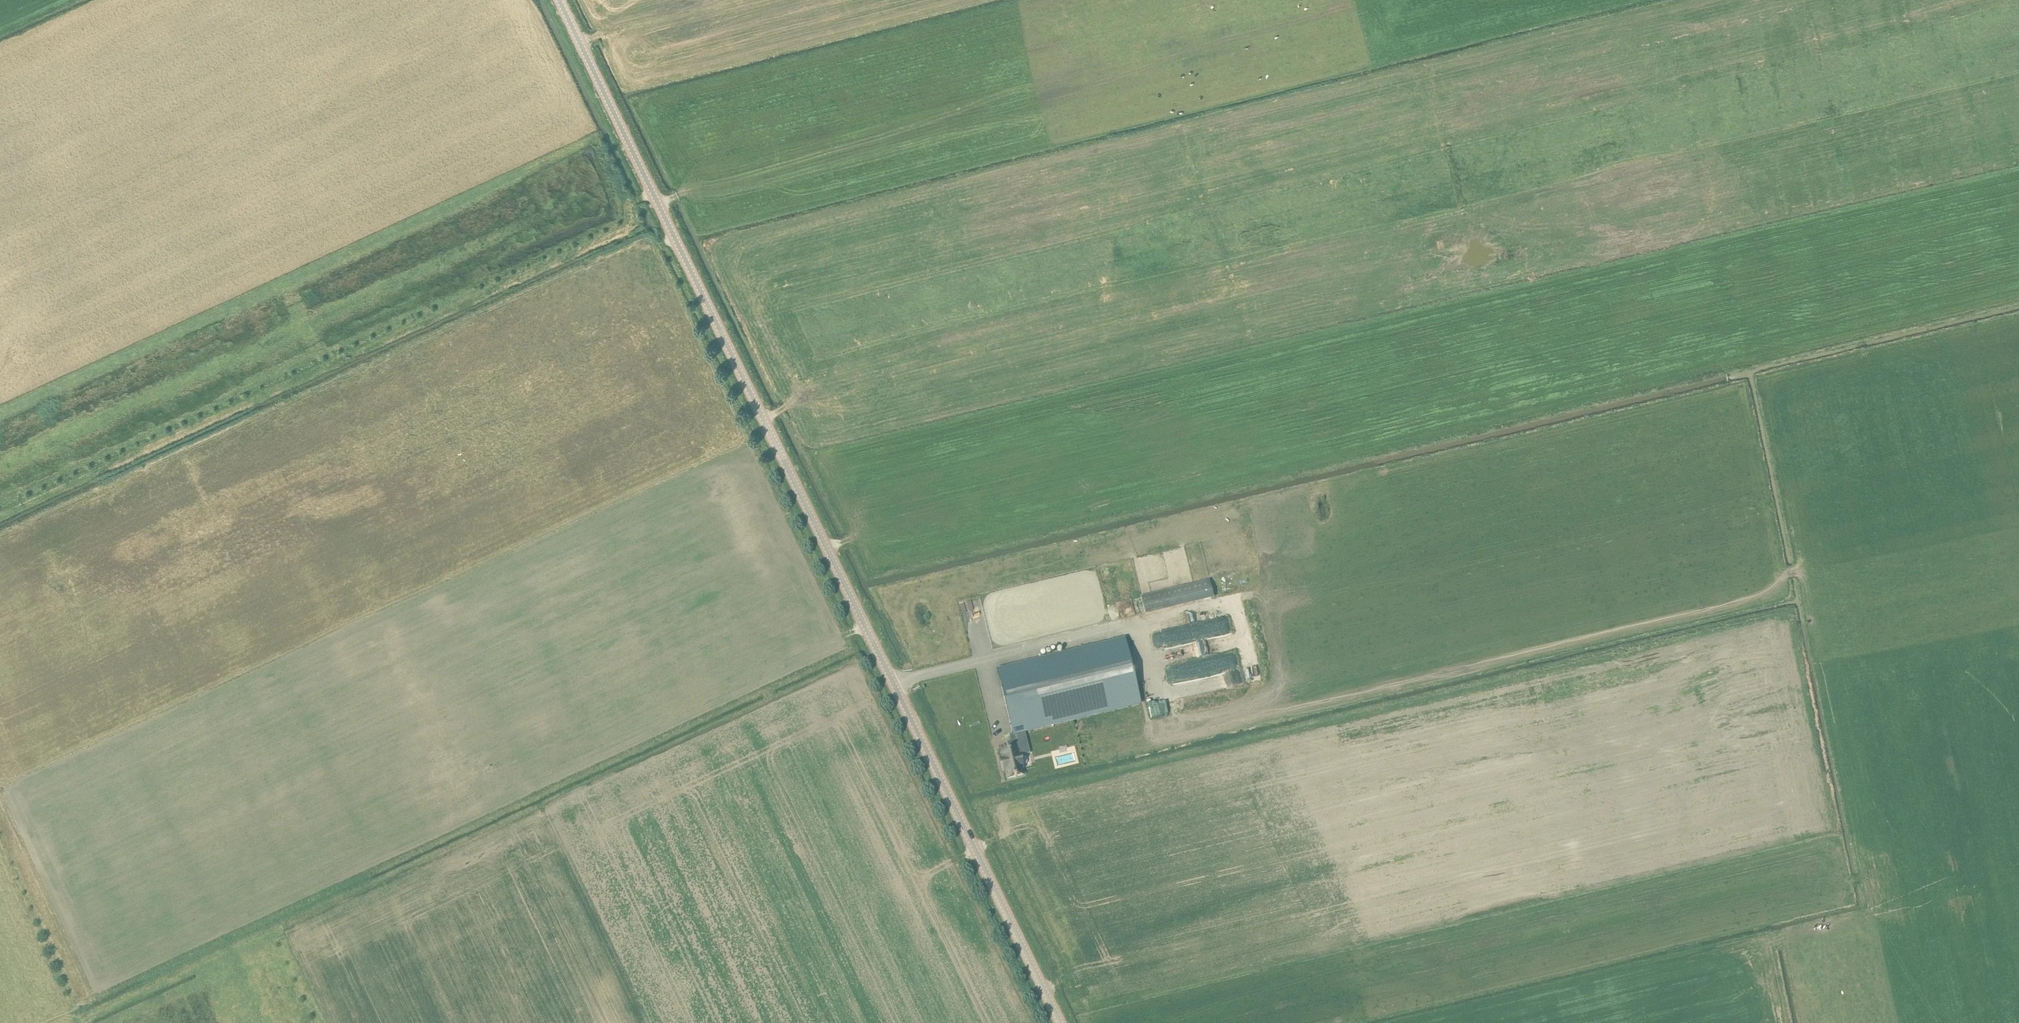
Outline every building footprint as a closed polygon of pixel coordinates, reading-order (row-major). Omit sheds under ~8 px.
[(1145,614),(1214,598),(1210,580),(1141,596),(1145,614)] [(1181,644),(1184,661),(1236,650),(1229,616),(1159,631),(1162,648),(1181,644)] [(1125,638),(997,669),(1013,733),(1013,734),(1013,736),(1016,736),(1024,734),(1027,733),(1036,731),(1141,705),(1142,705),(1125,638)] [(1010,751),(1002,753),(1004,760),(1002,760),(1005,772),(1006,771),(1008,778),(1022,774),(1021,767),(1022,767),(1020,756),(1018,757),(1016,749),(1027,747),(1024,734),(1016,736),(1017,741),(1011,742),(1008,743),(1010,751)]
